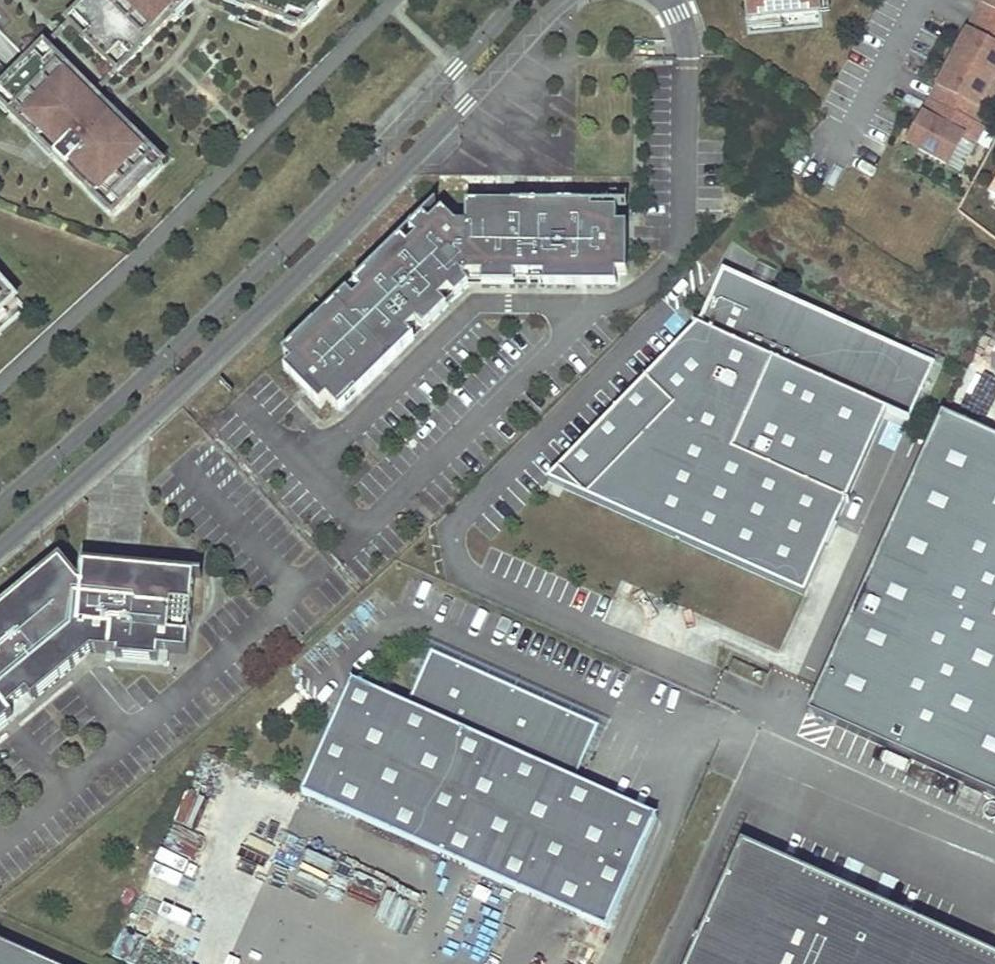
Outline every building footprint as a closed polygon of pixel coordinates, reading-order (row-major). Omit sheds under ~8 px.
[(74,17),(90,34),(84,40),(107,63),(120,49),(130,60),(172,18),(167,13),(180,0),(91,0),(74,17)] [(190,0),(180,0),(167,13),(172,18),(190,0)] [(249,1),(247,0),(225,0),(246,8),(249,1)] [(249,1),(246,8),(286,23),(289,14),(305,20),(325,0),(326,1),(327,0),(247,0),(249,1)] [(748,21),(766,19),(767,22),(818,18),(816,0),(747,0),(748,21)] [(974,111),(977,113),(994,81),(994,0),(992,0),(964,51),(959,49),(944,77),(948,80),(933,107),(929,105),(921,120),(925,122),(919,135),(914,132),(906,147),(947,169),(961,142),(973,149),(982,133),(978,132),(966,125),(974,111)] [(959,49),(964,51),(992,0),(986,0),(959,49)] [(297,27),(305,20),(289,14),(286,23),(297,27)] [(90,34),(74,17),(67,24),(84,40),(90,34)] [(53,57),(44,47),(34,57),(22,69),(23,70),(35,58),(44,66),(53,57)] [(117,73),(130,60),(120,49),(107,63),(117,73)] [(93,99),(94,98),(53,57),(44,66),(35,58),(23,70),(22,69),(0,91),(0,92),(15,107),(9,113),(30,135),(32,134),(40,142),(46,137),(53,144),(61,152),(54,158),(87,191),(88,190),(95,197),(102,190),(120,208),(137,190),(137,189),(154,172),(137,155),(144,148),(115,118),(110,124),(97,111),(101,107),(93,99)] [(944,77),(929,105),(933,107),(948,80),(944,77)] [(977,113),(974,111),(966,125),(978,132),(994,101),(994,81),(977,113)] [(0,92),(0,104),(9,113),(15,107),(0,92)] [(115,118),(94,98),(93,99),(101,107),(97,111),(110,124),(115,118)] [(921,120),(914,132),(919,135),(925,122),(921,120)] [(53,144),(46,137),(40,142),(32,134),(30,135),(39,143),(54,158),(61,152),(53,144)] [(162,165),(144,148),(137,155),(154,172),(137,189),(137,190),(162,165)] [(120,208),(102,190),(95,197),(88,190),(87,191),(112,216),(120,208)] [(468,204),(467,209),(500,210),(499,223),(514,223),(514,210),(592,210),(592,205),(468,204)] [(293,362),(286,369),(322,405),(329,398),(339,407),(357,389),(360,393),(416,338),(409,330),(418,321),(425,328),(470,285),(464,279),(469,275),(483,275),(500,276),(500,270),(515,270),(519,270),(519,275),(544,275),(604,276),(604,273),(617,274),(627,273),(627,240),(617,241),(617,225),(618,213),(592,213),(592,210),(514,210),(514,223),(499,223),(500,210),(467,209),(468,225),(456,225),(443,211),(430,223),(424,217),(411,229),(418,237),(410,244),(403,237),(357,283),(364,290),(356,298),(349,290),(285,353),(293,362)] [(617,225),(617,241),(627,240),(627,225),(617,225)] [(697,326),(546,479),(803,594),(886,408),(906,416),(929,362),(722,269),(697,326)] [(483,275),(483,285),(515,285),(515,270),(500,270),(500,276),(483,275)] [(544,275),(544,285),(617,286),(617,274),(604,273),(604,276),(544,275)] [(0,284),(0,329),(22,309),(0,284)] [(808,711),(994,794),(994,433),(943,410),(808,711)] [(191,569),(79,560),(78,579),(75,579),(55,557),(0,604),(0,722),(11,712),(6,706),(25,690),(30,696),(72,660),(73,645),(89,646),(105,647),(114,648),(113,652),(156,655),(156,644),(166,644),(185,646),(191,569)] [(165,656),(166,644),(156,644),(156,655),(165,656)] [(72,660),(89,646),(73,645),(72,660)] [(353,682),(303,795),(607,930),(658,818),(530,761),(554,706),(432,652),(408,706),(353,682)] [(11,712),(30,696),(25,690),(6,706),(11,712)] [(741,843),(687,963),(994,963),(994,956),(741,843)] [(0,942),(0,963),(50,963),(0,942)]
